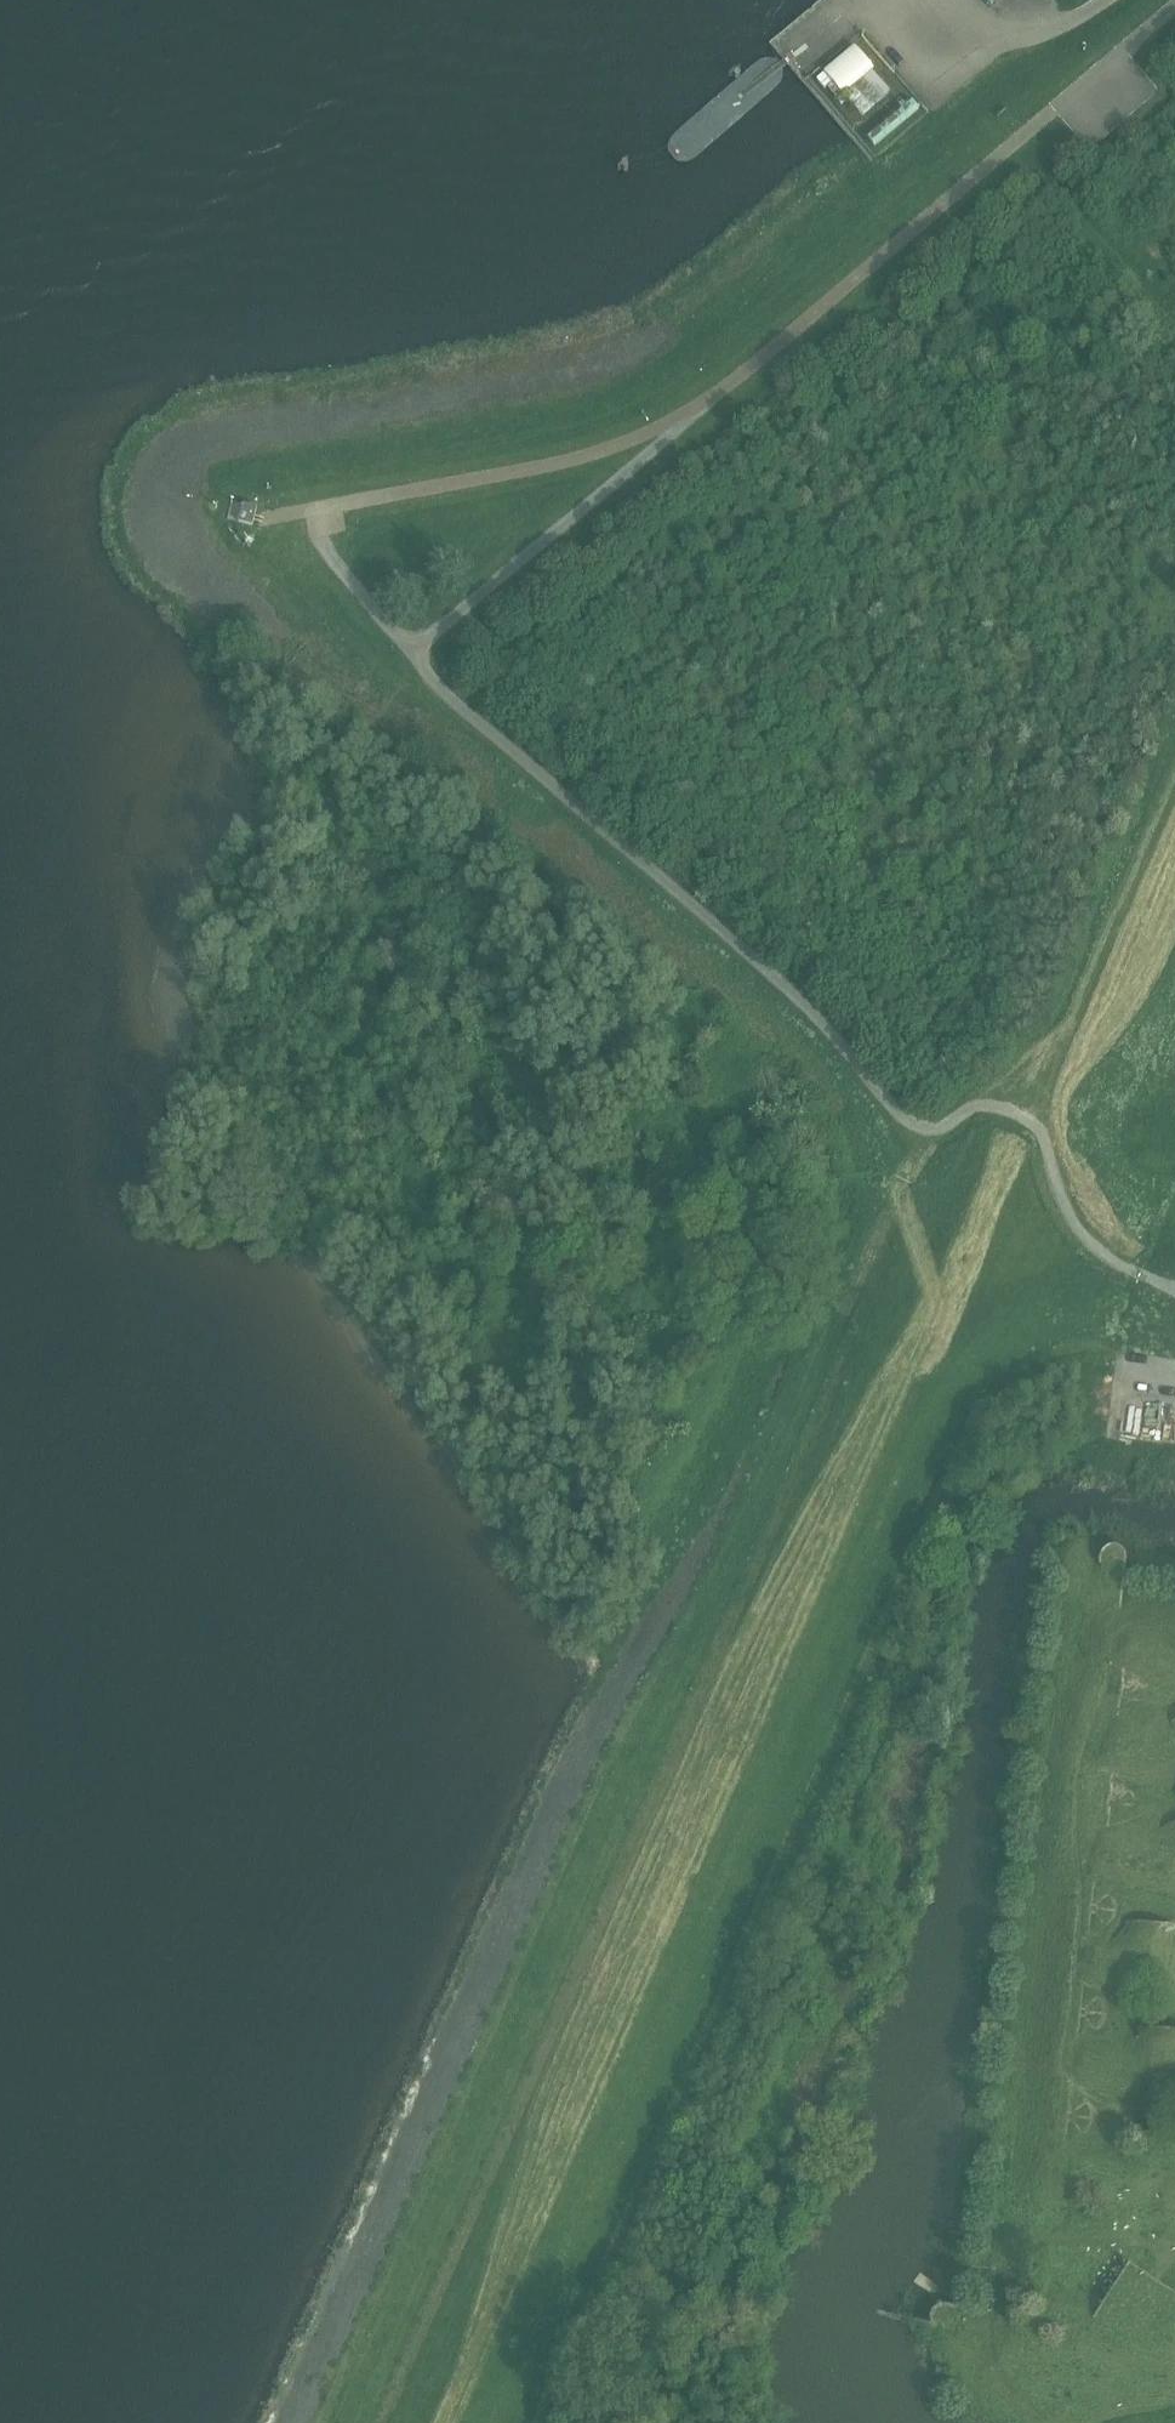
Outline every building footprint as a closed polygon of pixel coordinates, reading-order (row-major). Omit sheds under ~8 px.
[(855,46),(826,72),(863,115),(889,92),(870,70),(873,68),(855,46)] [(912,99),(867,136),(875,146),(920,109),(912,99)] [(252,526),(257,508),(244,504),(239,523),(252,526)] [(1099,1564),(1095,1605),(1106,1606),(1111,1607),(1119,1607),(1123,1568),(1124,1560),(1124,1558),(1124,1557),(1124,1556),(1123,1554),(1122,1553),(1122,1552),(1121,1551),(1120,1550),(1119,1549),(1117,1549),(1116,1548),(1115,1548),(1113,1548),(1112,1548),(1110,1548),(1109,1548),(1108,1549),(1107,1549),(1105,1550),(1104,1551),(1103,1552),(1103,1553),(1102,1554),(1101,1556),(1101,1557),(1101,1558),(1101,1561),(1101,1563),(1099,1562),(1099,1564)] [(1151,1925),(1149,1938),(1159,1940),(1161,1926),(1161,1924),(1151,1922),(1151,1925)] [(1161,2136),(1159,2150),(1169,2151),(1171,2138),(1171,2135),(1161,2134),(1161,2136)]
